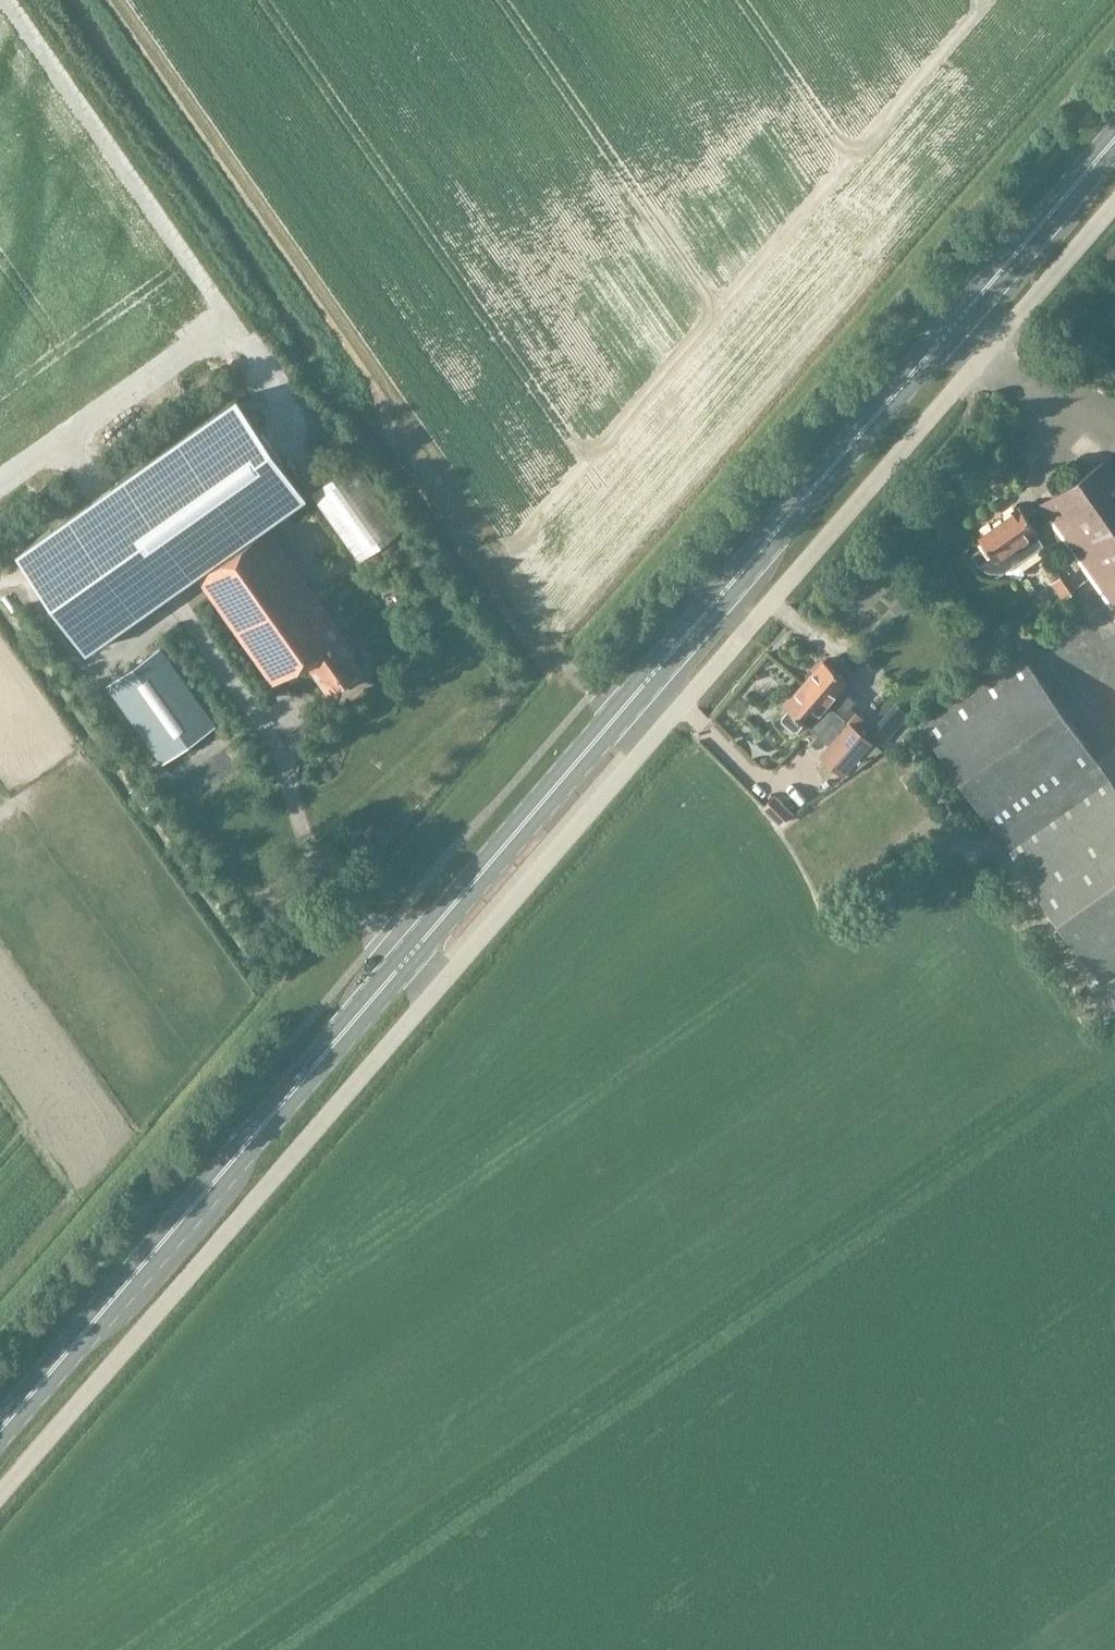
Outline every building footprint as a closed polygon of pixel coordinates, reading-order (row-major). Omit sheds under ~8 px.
[(237,398),(20,552),(89,649),(306,495),(237,398)] [(1039,504),(1040,506),(1027,515),(1019,504),(977,533),(984,544),(974,551),(975,553),(977,557),(980,560),(983,562),(986,564),(988,565),(992,566),(994,566),(999,566),(1001,566),(1003,565),(1006,564),(1010,562),(1012,560),(1014,564),(1044,543),(1035,530),(1036,528),(1049,519),(1114,612),(1114,450),(1039,504)] [(357,458),(311,491),(358,560),(404,526),(357,458)] [(351,652),(356,649),(268,525),(198,574),(275,683),(306,660),(329,692),(362,668),(351,652)] [(962,670),(962,647),(948,647),(948,670),(962,670)] [(164,759),(215,723),(161,648),(111,684),(164,759)] [(1103,982),(1114,974),(1114,784),(1021,652),(919,723),(1103,982)] [(864,716),(852,706),(857,700),(843,687),(849,680),(824,658),(805,681),(856,726),(864,716)] [(848,774),(882,749),(856,726),(805,681),(784,705),(788,708),(781,715),(781,720),(792,729),(797,729),(803,721),(807,725),(807,724),(829,743),(819,754),(843,774),(845,771),(848,774)] [(261,714),(273,697),(265,691),(252,707),(261,714)] [(791,812),(774,795),(762,806),(779,823),(791,812)]
